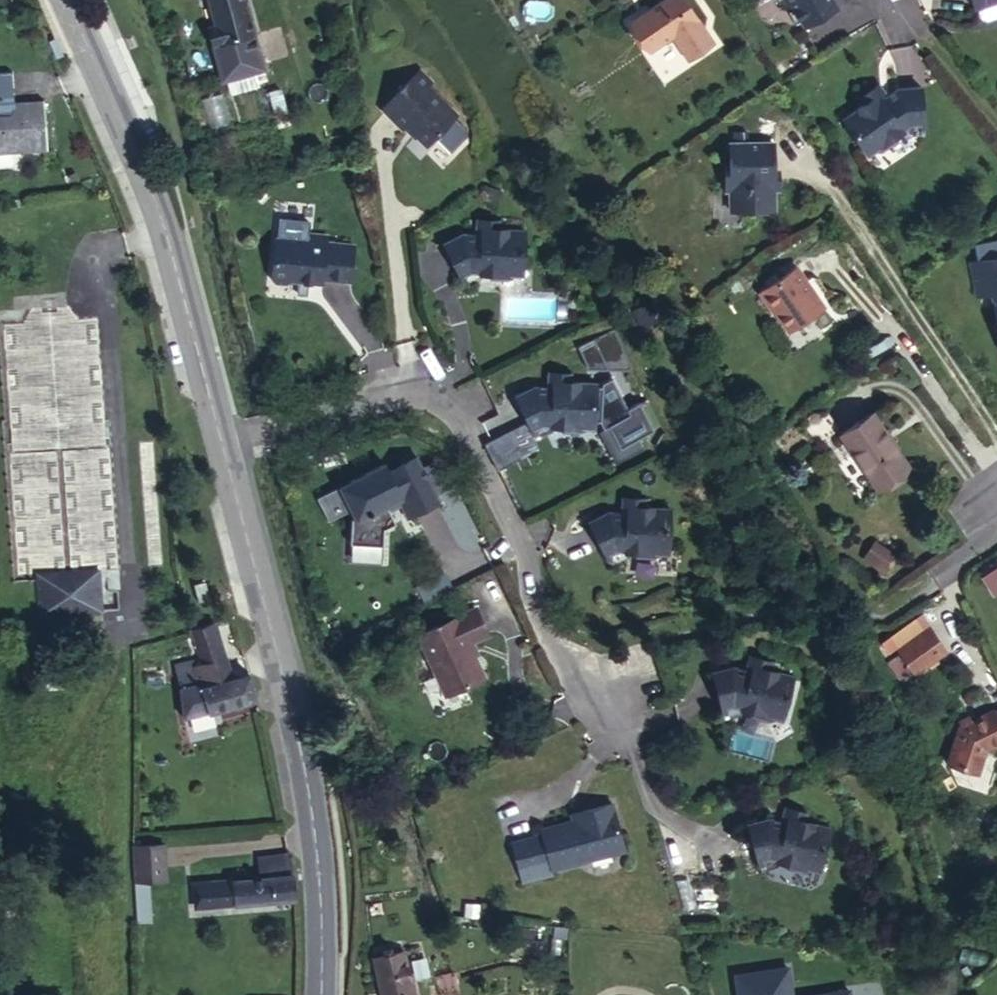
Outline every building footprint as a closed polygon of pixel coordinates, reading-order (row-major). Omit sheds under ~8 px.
[(210,46),(253,34),(243,0),(207,0),(214,24),(205,27),(210,46)] [(629,22),(648,51),(664,40),(671,35),(673,38),(688,60),(713,44),(684,0),(663,0),(629,22)] [(837,4),(835,0),(776,0),(779,6),(787,1),(791,7),(786,10),(794,22),(799,20),(802,26),(837,4)] [(974,8),(996,1),(996,0),(971,0),(974,8)] [(253,34),(210,46),(221,82),(226,81),(231,93),(256,86),(253,74),(263,71),(253,34)] [(416,71),(379,109),(400,129),(403,125),(424,146),(454,115),(424,86),(428,83),(416,71)] [(0,74),(0,154),(47,151),(43,102),(14,103),(12,73),(0,74)] [(880,82),(874,86),(882,98),(888,94),(880,82)] [(864,102),(842,117),(872,152),(903,131),(907,135),(926,134),(922,85),(899,87),(888,94),(882,98),(874,86),(860,96),(864,102)] [(280,90),(270,93),(279,126),(290,123),(280,90)] [(771,142),(727,143),(727,166),(723,166),(723,191),(728,191),(728,211),(772,211),(772,190),(777,190),(776,179),(772,178),(771,142)] [(499,219),(481,218),(481,233),(474,233),(462,232),(443,241),(465,285),(480,277),(479,272),(516,274),(522,269),(524,229),(498,228),(499,219)] [(304,245),(273,243),(269,282),(273,286),(284,287),(288,284),(319,287),(320,283),(348,285),(351,249),(323,246),(323,240),(305,238),(304,245)] [(971,264),(977,298),(993,295),(995,305),(994,305),(996,323),(996,259),(971,264)] [(818,309),(790,269),(753,294),(767,315),(768,314),(782,334),(818,309)] [(65,279),(10,283),(12,310),(32,310),(32,324),(68,322),(65,279)] [(632,312),(642,327),(658,317),(648,301),(632,312)] [(532,385),(513,396),(535,439),(550,431),(551,425),(588,427),(593,421),(594,381),(568,381),(568,372),(551,372),(550,386),(544,386),(532,385)] [(867,415),(833,439),(869,490),(903,467),(867,415)] [(343,494),(351,510),(348,543),(381,546),(384,528),(395,522),(386,504),(403,495),(412,513),(439,501),(417,456),(388,470),(384,462),(350,479),(354,488),(343,494)] [(609,513),(591,523),(614,566),(627,558),(628,553),(664,554),(670,549),(671,509),(646,508),(646,499),(629,498),(628,513),(623,513),(609,513)] [(860,558),(880,573),(895,553),(875,538),(860,558)] [(996,593),(996,565),(979,575),(992,596),(996,593)] [(99,571),(36,575),(39,619),(54,619),(56,638),(89,637),(88,617),(102,616),(99,571)] [(476,607),(419,634),(446,694),(485,676),(469,642),(489,633),(476,607)] [(231,679),(215,622),(191,630),(201,663),(175,670),(180,686),(184,720),(256,699),(249,674),(231,679)] [(928,623),(906,636),(914,648),(936,635),(928,623)] [(936,635),(914,648),(906,636),(893,643),(908,669),(944,649),(936,635)] [(758,663),(751,661),(748,675),(753,677),(758,663)] [(735,671),(714,676),(726,724),(743,720),(745,715),(780,724),(787,721),(797,681),(772,675),(774,667),(758,663),(753,677),(748,675),(735,671)] [(995,710),(994,708),(959,724),(946,760),(977,771),(985,749),(996,743),(996,709),(995,710)] [(626,851),(616,803),(586,810),(588,817),(577,819),(545,824),(546,830),(514,836),(519,865),(550,860),(551,866),(626,851)] [(792,808),(786,806),(783,820),(788,822),(792,808)] [(750,823),(763,870),(780,865),(781,861),(816,869),(822,865),(832,826),(807,820),(809,811),(792,808),(788,822),(783,820),(770,817),(750,823)] [(588,817),(586,810),(575,813),(577,819),(588,817)] [(165,845),(134,846),(135,881),(150,881),(167,881),(165,845)] [(292,872),(289,854),(257,856),(259,877),(197,882),(199,907),(296,899),(298,898),(293,872),(292,872)] [(150,881),(135,881),(136,901),(151,901),(150,881)] [(151,901),(136,901),(137,923),(152,923),(151,901)] [(372,959),(381,994),(413,994),(403,952),(372,959)] [(734,975),(737,994),(790,994),(786,967),(734,975)]
